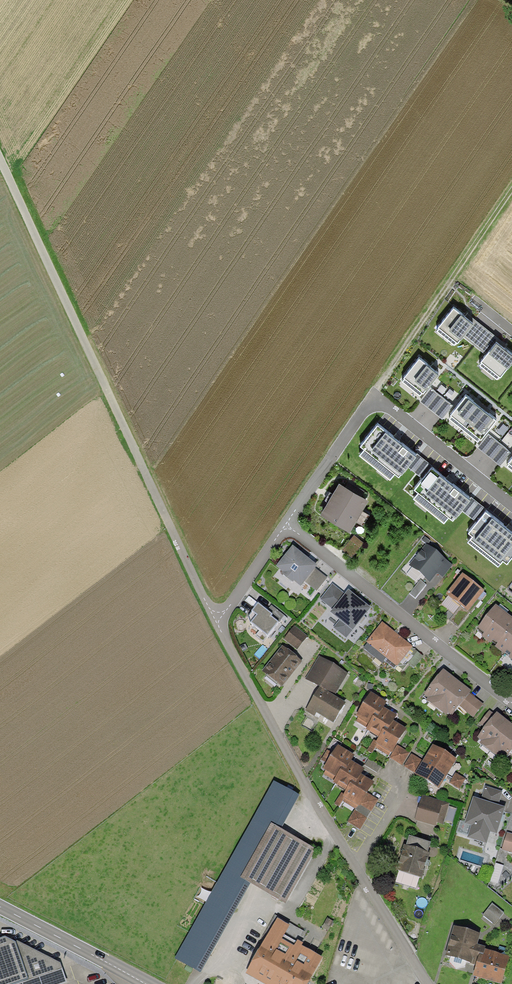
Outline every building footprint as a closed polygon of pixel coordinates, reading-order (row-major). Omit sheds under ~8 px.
[(464,314),(453,305),(434,328),(455,345),(464,334),(475,320),(466,312),(464,314)] [(486,352),(498,337),(475,320),(464,334),(486,352)] [(498,337),(486,352),(477,363),(497,379),(511,360),(511,352),(503,345),(505,343),(498,337)] [(434,366),(419,355),(401,379),(421,394),(439,370),(434,366)] [(421,400),(442,417),(452,404),(449,402),(443,397),(431,387),(421,400)] [(450,389),(443,397),(449,402),(456,393),(450,389)] [(476,401),(466,393),(448,415),(478,438),(495,416),(487,410),(476,401)] [(393,436),(377,424),(361,444),(366,447),(361,453),(390,477),(395,471),(399,474),(407,465),(415,454),(393,436)] [(488,434),(479,446),(500,462),(509,451),(488,434)] [(415,454),(407,465),(422,477),(431,466),(432,464),(417,452),(415,454)] [(447,479),(431,466),(422,477),(414,487),(418,491),(414,497),(444,521),(448,516),(452,519),(461,508),(470,497),(447,479)] [(339,480),(321,511),(350,527),(355,518),(362,522),(368,512),(361,508),(368,497),(339,480)] [(470,497),(461,508),(476,520),(484,509),(486,508),(471,495),(470,497)] [(484,509),(476,520),(468,530),(472,534),(468,540),(498,563),(502,558),(507,562),(511,556),(511,531),(497,519),(484,509)] [(353,534),(342,548),(351,555),(361,541),(353,534)] [(427,545),(409,566),(430,583),(436,575),(438,573),(442,577),(452,565),(427,545)] [(293,547),(276,567),(298,584),(302,579),(312,568),(314,565),(293,547)] [(324,578),(312,568),(302,579),(315,589),(324,578)] [(462,574),(445,594),(460,606),(449,619),(458,626),(469,613),(467,611),(484,592),(462,574)] [(420,580),(409,593),(415,598),(426,585),(420,580)] [(334,609),(346,594),(332,583),(320,598),(334,609)] [(352,630),(371,608),(349,591),(346,594),(334,609),(331,612),(341,620),(334,628),(346,638),(352,630)] [(266,612),(257,604),(246,617),(252,622),(250,624),(259,632),(255,636),(260,641),(280,617),(269,608),(266,612)] [(496,606),(477,630),(511,659),(511,619),(496,606)] [(382,622),(366,642),(397,667),(397,666),(403,670),(408,663),(414,668),(423,657),(411,648),(412,646),(382,622)] [(294,626),(283,639),(296,650),(307,637),(294,626)] [(282,647),(263,671),(281,686),(301,662),(282,647)] [(319,656),(306,679),(335,696),(348,673),(319,656)] [(444,670),(424,694),(429,697),(427,700),(445,715),(447,712),(452,716),(459,706),(469,693),(471,691),(444,670)] [(345,703),(319,688),(305,711),(315,716),(317,713),(333,723),(345,703)] [(357,717),(370,724),(374,716),(378,718),(384,708),(387,702),(371,693),(357,717)] [(469,693),(459,706),(473,716),(482,704),(469,693)] [(367,730),(379,737),(384,729),(388,731),(393,721),(397,715),(384,708),(378,718),(374,716),(370,724),(367,730)] [(479,743),(489,751),(511,723),(496,711),(494,713),(490,710),(480,723),(485,727),(477,736),(482,740),(479,743)] [(377,744),(393,753),(397,746),(407,729),(393,721),(388,731),(384,729),(379,737),(377,742),(376,744),(377,744)] [(511,723),(489,751),(496,756),(500,752),(506,757),(511,750),(511,723)] [(373,740),(367,751),(372,753),(377,744),(376,744),(377,742),(373,740)] [(323,770),(336,778),(342,769),(346,771),(351,761),(355,755),(339,745),(333,754),(327,751),(322,760),(327,764),(323,770)] [(393,753),(390,758),(402,766),(409,752),(397,746),(393,753)] [(423,762),(416,774),(440,788),(456,759),(433,746),(423,762)] [(416,774),(423,762),(411,754),(404,768),(416,774)] [(369,759),(365,765),(377,772),(380,767),(369,759)] [(333,783),(346,792),(352,782),(356,784),(361,775),(364,769),(351,761),(346,771),(342,769),(336,778),(333,783)] [(455,773),(449,783),(459,789),(465,779),(455,773)] [(334,805),(339,807),(343,801),(356,809),(358,805),(359,806),(360,804),(373,782),(361,775),(356,784),(352,782),(346,792),(344,795),(341,793),(334,805)] [(274,781),(175,959),(200,973),(250,883),(240,878),(269,825),(281,831),(300,795),(274,781)] [(501,792),(485,787),(481,799),(473,797),(464,824),(471,827),(468,838),(486,844),(490,832),(496,834),(504,808),(497,805),(501,792)] [(378,800),(368,794),(362,805),(361,806),(371,811),(378,800)] [(422,796),(415,821),(435,827),(437,821),(443,823),(449,803),(422,796)] [(355,810),(367,818),(371,811),(361,806),(362,805),(360,804),(359,806),(358,805),(356,809),(355,810)] [(355,810),(348,822),(360,829),(367,818),(355,810)] [(281,831),(269,825),(240,878),(250,883),(285,903),(315,849),(281,831)] [(461,835),(467,838),(471,827),(465,825),(461,835)] [(506,832),(501,850),(511,853),(511,834),(506,832)] [(404,846),(396,871),(421,879),(429,853),(427,852),(430,844),(410,837),(407,847),(404,846)] [(495,863),(489,881),(498,884),(503,866),(495,863)] [(492,904),(483,915),(494,924),(503,913),(492,904)] [(245,974),(263,983),(307,983),(322,958),(302,946),(304,942),(299,940),(304,930),(275,914),(257,945),(260,948),(245,974)] [(454,927),(445,956),(470,964),(476,966),(479,955),(482,956),(484,949),(485,947),(476,945),(480,934),(454,927)] [(0,939),(0,983),(13,983),(55,970),(62,968),(60,963),(4,937),(0,939)] [(473,977),(498,983),(501,983),(509,957),(484,949),(482,956),(479,955),(476,966),(473,977)] [(13,983),(64,983),(67,983),(62,968),(55,970),(13,983)]
